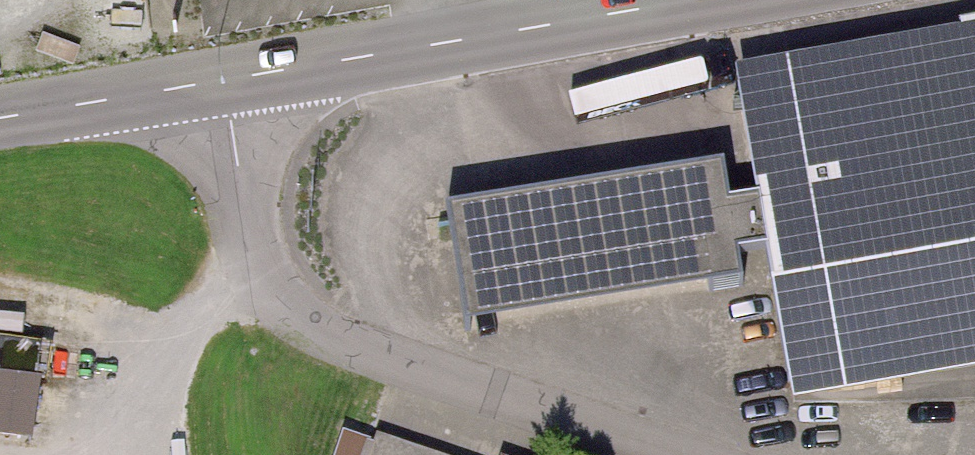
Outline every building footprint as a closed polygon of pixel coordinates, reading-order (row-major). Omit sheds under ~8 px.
[(744,82),(766,209),(747,212),(741,175),(457,225),(478,339),(760,289),(756,262),(775,258),(803,412),(974,381),(974,41),(744,82)] [(551,176),(607,177),(607,159),(551,158),(551,176)] [(0,335),(0,439),(39,444),(53,342),(0,335)] [(371,439),(347,431),(339,454),(366,454),(371,439)] [(385,436),(378,454),(438,454),(385,436)]
